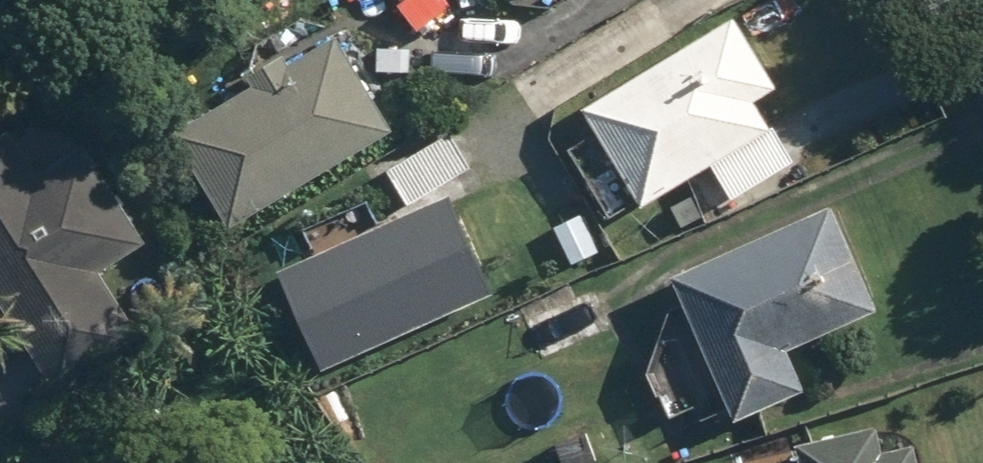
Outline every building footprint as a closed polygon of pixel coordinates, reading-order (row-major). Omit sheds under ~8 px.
[(779,85),(736,15),(584,108),(644,205),(772,127),(755,100),(779,85)] [(172,133),(230,228),(393,129),(335,35),(172,133)] [(387,168),(409,207),(522,145),(500,105),(387,168)] [(57,394),(142,342),(98,271),(145,242),(84,143),(37,172),(12,130),(0,138),(0,301),(57,394)] [(458,193),(279,272),(324,373),(502,295),(458,193)] [(671,276),(735,420),(806,389),(788,349),(879,309),(833,205),(671,276)] [(800,462),(922,462),(917,441),(882,448),(877,426),(796,443),(800,462)]
